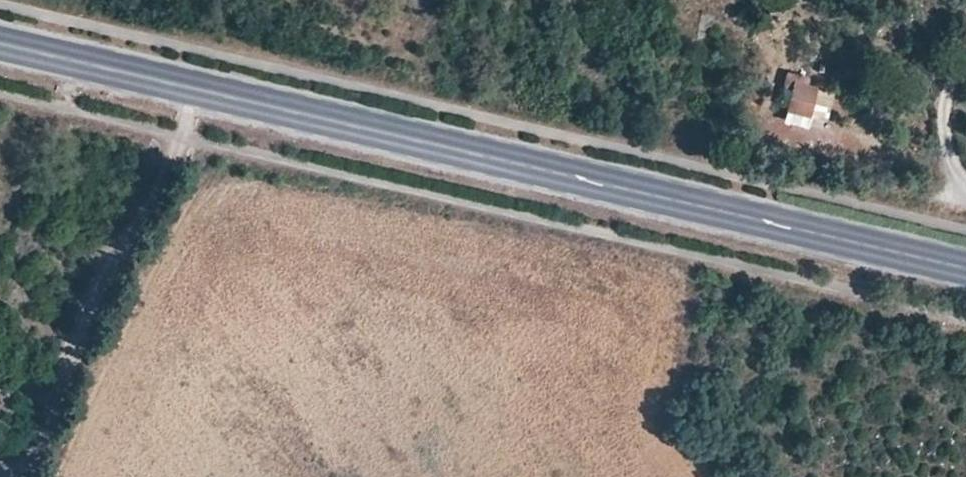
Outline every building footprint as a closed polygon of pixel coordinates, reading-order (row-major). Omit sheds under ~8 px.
[(808,111),(827,115),(829,94),(815,91),(816,86),(805,84),(806,77),(786,72),(784,87),(791,87),(787,109),(807,114),(808,111)]
